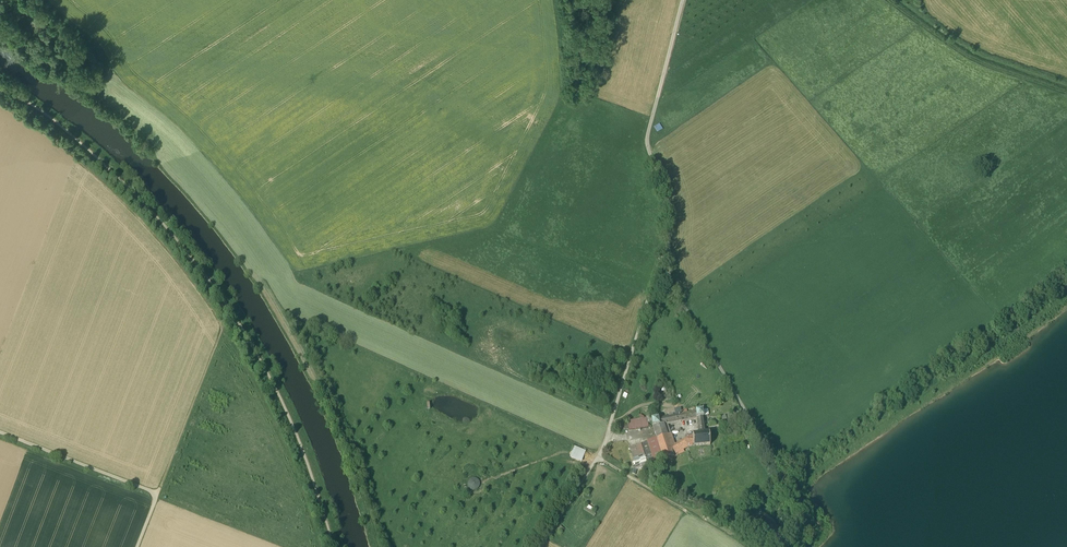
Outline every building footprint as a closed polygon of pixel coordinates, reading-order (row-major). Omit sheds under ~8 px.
[(655,127),(658,133),(664,129),(661,124),(655,127)] [(703,409),(696,411),(696,412),(691,413),(692,420),(697,418),(699,434),(706,434),(703,417),(704,417),(703,409)] [(691,413),(666,418),(668,424),(692,420),(691,413)] [(648,418),(626,420),(628,431),(649,428),(648,418)] [(666,418),(659,419),(659,418),(651,419),(653,427),(653,426),(657,439),(671,434),(668,424),(666,418)] [(711,445),(710,433),(706,434),(699,434),(693,435),(693,436),(694,447),(695,446),(711,445)] [(671,434),(657,439),(664,461),(675,458),(674,455),(670,444),(674,443),(671,434)] [(686,440),(674,443),(670,444),(674,455),(686,448),(689,447),(694,447),(693,436),(685,436),(686,440)] [(664,461),(657,439),(648,442),(656,464),(664,461)] [(648,466),(641,444),(630,448),(637,470),(648,466)] [(586,452),(574,446),(569,457),(581,462),(586,452)] [(467,486),(469,489),(471,491),(474,492),(476,491),(478,490),(480,488),(481,485),(481,482),(479,480),(477,478),(474,478),(471,478),(469,480),(467,482),(467,486)] [(588,504),(585,510),(596,516),(597,514),(592,511),(594,507),(588,504)]
